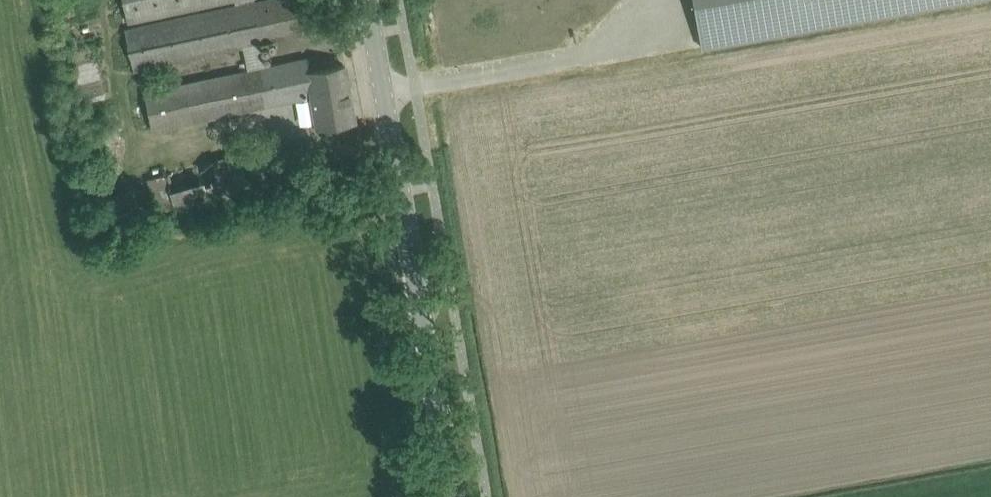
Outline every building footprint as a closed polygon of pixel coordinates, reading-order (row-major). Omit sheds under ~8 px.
[(335,123),(355,119),(345,65),(310,71),(307,57),(265,66),(260,43),(302,34),(295,0),(259,0),(254,1),(254,0),(236,0),(237,5),(125,29),(134,71),(244,47),(249,70),(145,93),(153,130),(313,95),(318,126),(335,123)] [(132,23),(232,0),(127,0),(132,23)] [(702,49),(980,0),(693,0),(702,49)] [(236,152),(147,178),(157,212),(246,187),(236,152)]
